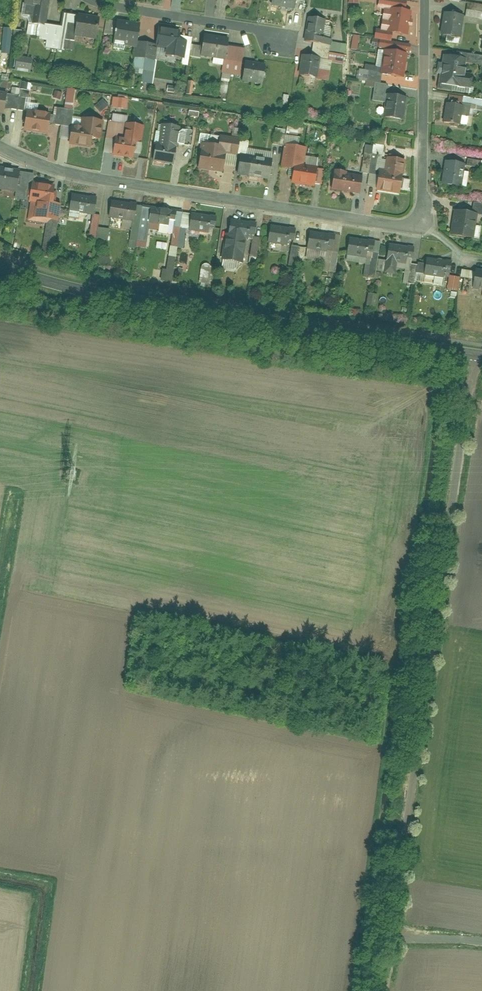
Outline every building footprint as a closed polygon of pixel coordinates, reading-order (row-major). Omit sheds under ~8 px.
[(34,7),(32,24),(46,26),(49,0),(26,0),(25,6),(34,7)] [(271,6),(294,10),(296,0),(272,0),(271,6)] [(359,0),(350,0),(349,8),(359,9),(359,0)] [(468,5),(468,19),(481,20),(481,5),(468,5)] [(387,30),(387,32),(407,35),(408,27),(412,27),(413,20),(410,20),(411,11),(389,7),(389,9),(383,9),(382,21),(388,22),(388,23),(382,22),(381,30),(387,30)] [(466,16),(444,12),(440,34),(462,38),(466,16)] [(77,15),(74,36),(95,40),(99,18),(77,15)] [(309,17),(305,41),(330,46),(331,40),(322,38),(326,20),(309,17)] [(112,44),(135,47),(139,23),(116,19),(112,44)] [(3,28),(0,54),(9,55),(12,29),(3,28)] [(165,56),(181,58),(184,43),(178,42),(179,32),(158,29),(156,40),(155,47),(166,49),(165,56)] [(204,34),(200,56),(225,60),(228,38),(204,34)] [(384,50),(379,75),(403,79),(407,54),(384,50)] [(316,79),(320,58),(302,55),(298,75),(316,79)] [(473,77),(466,76),(469,59),(442,55),(441,62),(437,62),(435,75),(439,76),(437,88),(470,94),(473,77)] [(17,56),(15,71),(30,73),(33,59),(17,56)] [(244,60),(241,82),(261,85),(265,63),(244,60)] [(385,94),(382,118),(403,121),(407,98),(385,94)] [(113,108),(128,110),(129,99),(114,97),(113,108)] [(441,123),(459,126),(462,106),(444,103),(441,123)] [(26,110),(23,131),(47,135),(50,113),(26,110)] [(81,118),(80,126),(72,125),(69,145),(90,148),(91,139),(101,140),(103,121),(81,118)] [(126,124),(123,139),(115,138),(112,156),(133,159),(135,143),(142,144),(145,127),(126,124)] [(179,128),(161,125),(158,143),(156,143),(152,163),(172,166),(179,128)] [(201,144),(196,170),(223,174),(226,151),(220,150),(220,147),(201,144)] [(317,167),(303,165),(306,148),(284,145),(280,168),(292,170),(290,184),(314,188),(317,167)] [(240,154),(237,175),(268,180),(271,159),(240,154)] [(386,157),(384,170),(379,169),(376,191),(399,195),(405,160),(386,157)] [(469,160),(468,171),(469,171),(469,167),(481,168),(481,161),(469,160)] [(461,188),(465,165),(444,161),(440,184),(461,188)] [(16,193),(19,173),(0,170),(0,191),(16,193)] [(330,191),(358,195),(361,176),(346,174),(346,173),(333,171),(330,191)] [(29,202),(36,203),(33,218),(58,222),(61,204),(53,202),(56,186),(32,182),(29,202)] [(69,212),(94,216),(97,198),(72,195),(69,212)] [(112,201),(109,218),(133,222),(135,205),(112,201)] [(151,209),(148,224),(167,227),(170,212),(151,209)] [(453,211),(449,235),(473,239),(477,215),(453,211)] [(191,213),(188,231),(208,234),(209,228),(214,229),(216,216),(211,216),(211,217),(191,213)] [(225,237),(222,261),(241,264),(244,241),(247,241),(250,222),(231,219),(228,237),(225,237)] [(270,226),(267,244),(287,247),(290,229),(270,226)] [(109,242),(111,230),(100,228),(97,240),(109,242)] [(310,232),(307,249),(326,253),(327,247),(333,248),(335,235),(329,234),(329,236),(310,232)] [(349,238),(346,256),(366,259),(366,258),(372,259),(373,247),(367,247),(368,241),(349,238)] [(394,274),(396,264),(406,266),(407,260),(412,261),(414,249),(388,245),(384,273),(394,274)] [(298,264),(300,247),(293,246),(291,263),(298,264)] [(427,258),(424,276),(443,279),(444,273),(449,274),(451,261),(447,260),(447,261),(427,258)] [(211,277),(211,267),(203,267),(203,276),(211,277)] [(472,290),(481,291),(481,271),(476,270),(472,290)] [(376,309),(379,296),(371,294),(368,307),(376,309)]
